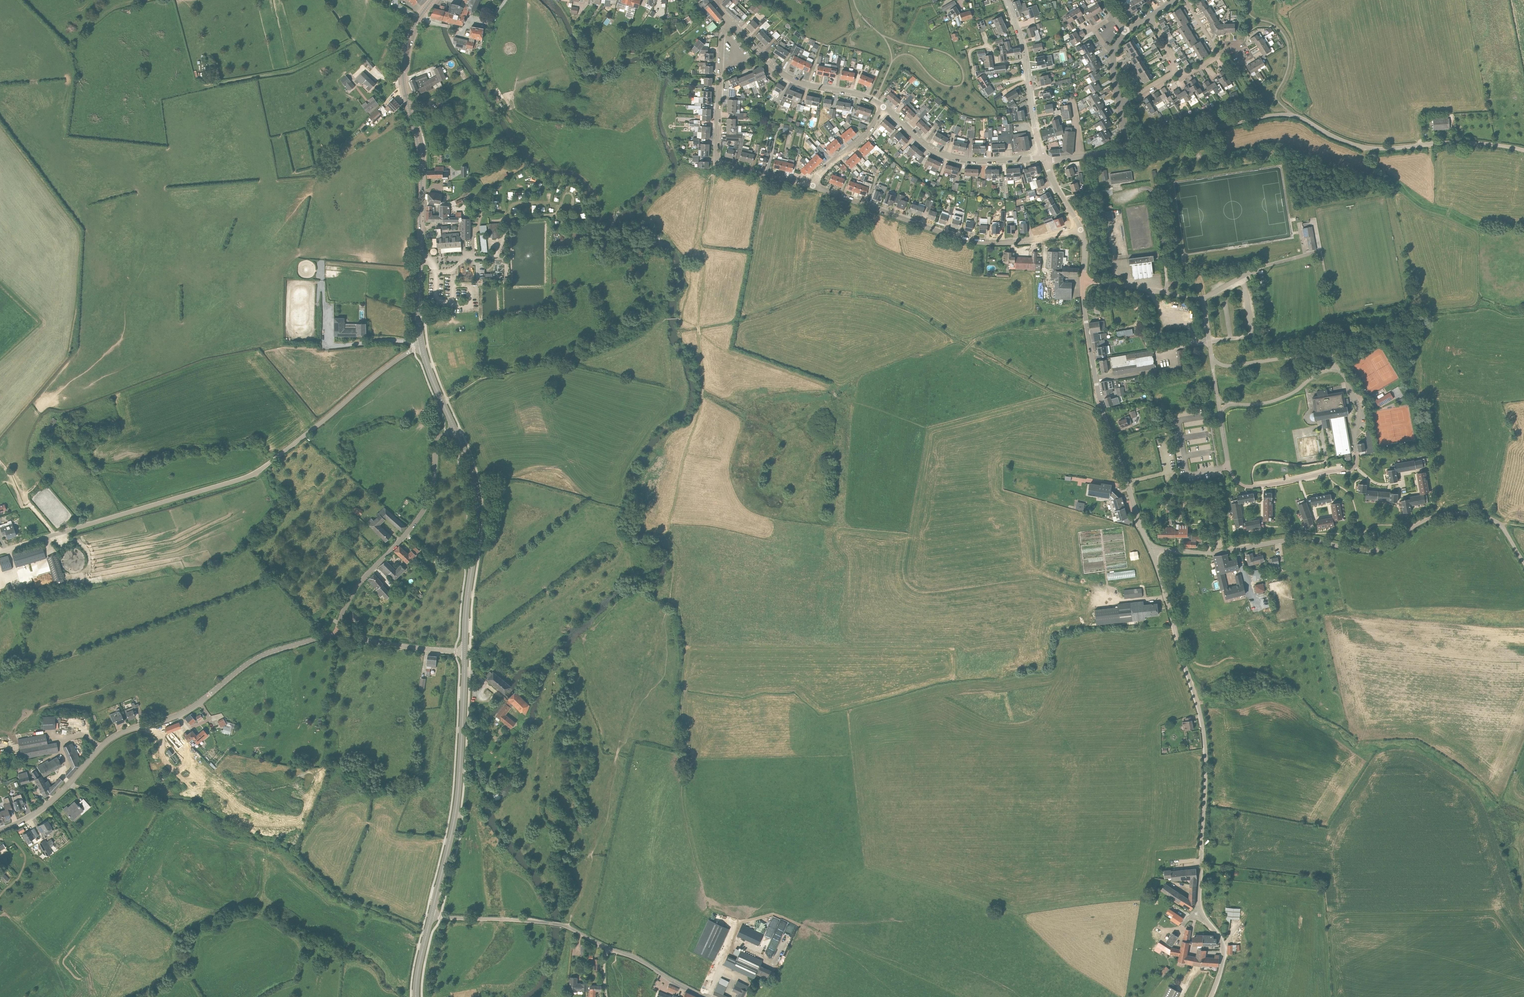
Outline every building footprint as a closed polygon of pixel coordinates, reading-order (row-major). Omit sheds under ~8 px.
[(442,21),(447,22),(462,25),(463,25),(465,17),(465,16),(468,10),(474,12),(480,0),(464,0),(461,6),(453,4),(451,4),(449,12),(451,13),(449,13),(445,12),(442,21)] [(640,1),(640,0),(617,0),(616,3),(617,3),(616,7),(624,10),(627,3),(633,5),(633,6),(629,5),(627,11),(630,12),(628,16),(633,18),(634,15),(636,8),(637,8),(640,1)] [(744,13),(745,13),(741,9),(731,0),(726,0),(722,4),(726,9),(725,10),(734,18),(738,22),(740,20),(745,14),(744,13)] [(741,9),(745,13),(747,11),(740,4),(743,0),(731,0),(741,9)] [(1012,3),(1015,10),(1025,6),(1024,3),(1021,4),(1019,0),(1012,3)] [(1098,13),(1102,10),(1101,8),(1103,7),(1100,0),(1098,0),(1095,2),(1096,4),(1094,5),(1098,13)] [(1126,1),(1128,4),(1133,13),(1138,10),(1136,8),(1132,0),(1128,0),(1126,1)] [(1212,1),(1212,0),(1211,0),(1209,1),(1208,2),(1198,8),(1201,12),(1203,11),(1212,6),(1210,3),(1212,1)] [(943,12),(950,7),(956,4),(954,1),(941,8),(943,12)] [(708,15),(715,9),(710,3),(706,6),(703,9),(708,15)] [(753,4),(748,10),(754,15),(760,9),(753,4)] [(1129,16),(1133,13),(1128,4),(1123,7),(1126,11),(1129,16)] [(1214,7),(1216,5),(1215,4),(1213,5),(1212,6),(1203,11),(1206,16),(1216,10),(1214,7)] [(1027,8),(1031,17),(1031,18),(1040,15),(1036,5),(1027,8)] [(1095,14),(1098,13),(1094,5),(1089,8),(1097,21),(1099,20),(1095,14)] [(954,16),(959,13),(955,6),(950,9),(952,12),(947,15),(950,20),(953,18),(954,16)] [(1031,17),(1027,8),(1026,6),(1025,6),(1015,10),(1018,18),(1024,16),(1026,19),(1031,17)] [(433,8),(431,17),(435,19),(442,21),(445,12),(445,11),(443,11),(439,10),(433,8)] [(1075,10),(1082,23),(1084,22),(1081,16),(1083,15),(1079,8),(1075,10)] [(1094,23),(1097,21),(1089,8),(1084,11),(1088,19),(1091,17),(1094,23)] [(1183,13),(1186,11),(1184,9),(1182,11),(1180,8),(1172,13),(1175,18),(1183,13)] [(1209,20),(1216,16),(1218,14),(1217,11),(1219,10),(1218,8),(1216,10),(1206,16),(1209,20)] [(708,15),(712,19),(715,23),(722,17),(715,9),(708,15)] [(971,15),(974,14),(974,10),(960,14),(959,13),(954,16),(953,18),(954,17),(956,21),(958,21),(971,17),(971,15)] [(1080,24),(1082,23),(1075,10),(1070,13),(1074,20),(1076,19),(1080,24)] [(1070,22),(1074,20),(1070,13),(1065,16),(1069,23),(1068,24),(1071,30),(1074,29),(1070,22)] [(1185,15),(1183,13),(1175,18),(1178,22),(1189,16),(1187,14),(1185,15)] [(686,18),(685,16),(681,19),(682,21),(685,25),(689,22),(692,19),(689,16),(686,18)] [(995,27),(1004,23),(1000,16),(992,20),(995,27)] [(1181,27),(1186,24),(1189,22),(1187,19),(1190,18),(1189,16),(1178,22),(1181,27)] [(1219,21),(1221,19),(1220,17),(1218,19),(1216,16),(1209,20),(1211,25),(1219,21)] [(759,27),(767,20),(764,17),(757,24),(753,20),(747,26),(747,27),(749,29),(752,31),(758,26),(759,27)] [(767,29),(770,25),(766,21),(760,28),(761,29),(755,35),(761,41),(767,34),(764,32),(767,29)] [(1220,24),(1219,21),(1211,25),(1209,26),(1212,30),(1211,30),(1212,30),(1213,32),(1215,33),(1215,34),(1220,24)] [(992,28),(995,36),(1006,31),(1005,29),(1006,28),(1004,23),(995,27),(992,28)] [(1181,34),(1192,27),(1190,25),(1188,26),(1186,24),(1181,27),(1178,29),(1181,34)] [(1224,24),(1220,24),(1215,34),(1216,33),(1218,35),(1220,35),(1224,34),(1224,32),(1224,24)] [(1030,38),(1035,37),(1036,41),(1041,40),(1038,29),(1037,30),(1036,26),(1027,28),(1030,38)] [(454,37),(453,43),(456,44),(455,48),(456,48),(459,49),(458,50),(461,51),(461,49),(465,50),(466,50),(466,48),(472,49),(473,49),(474,42),(475,39),(477,28),(476,27),(471,27),(469,38),(469,40),(458,38),(454,37)] [(1184,38),(1192,33),(1190,31),(1193,29),(1192,27),(1181,34),(1184,38)] [(474,42),(473,49),(475,50),(476,42),(481,43),(483,29),(477,28),(475,39),(474,42)] [(1071,41),(1084,33),(1083,30),(1077,33),(1076,31),(1068,36),(1070,38),(1065,41),(1065,44),(1071,41)] [(776,39),(780,35),(776,31),(772,35),(769,32),(767,35),(767,34),(761,41),(766,46),(774,37),(776,39)] [(1071,41),(1074,45),(1082,41),(1080,38),(1086,35),(1084,33),(1071,41)] [(1154,40),(1152,37),(1155,35),(1155,36),(1154,33),(1150,36),(1151,37),(1147,40),(1148,43),(1154,40)] [(1186,43),(1197,36),(1196,34),(1193,36),(1192,33),(1184,38),(1186,43)] [(1260,39),(1262,38),(1261,35),(1260,33),(1257,34),(1254,36),(1250,39),(1253,44),(1255,42),(1260,39)] [(1266,38),(1268,37),(1267,35),(1263,38),(1262,38),(1260,39),(1255,42),(1258,47),(1268,41),(1266,38)] [(1192,46),(1198,43),(1196,40),(1199,38),(1197,36),(1186,43),(1189,48),(1192,46)] [(705,42),(701,39),(691,49),(696,53),(705,42)] [(1127,49),(1136,44),(1133,40),(1125,45),(1126,47),(1124,49),(1125,51),(1127,49)] [(786,44),(780,41),(773,52),(779,56),(786,44)] [(1011,47),(1009,48),(1008,41),(1004,42),(1005,48),(1007,56),(1014,55),(1012,49),(1011,49),(1011,47)] [(1082,50),(1085,55),(1092,51),(1091,48),(1093,47),(1090,41),(1082,46),(1081,45),(1076,47),(1079,52),(1082,50)] [(1206,44),(1204,42),(1202,44),(1200,41),(1198,43),(1192,46),(1195,51),(1206,44)] [(1268,47),(1271,45),(1269,42),(1268,41),(1258,47),(1261,51),(1268,47)] [(1034,52),(1038,51),(1038,52),(1040,51),(1040,50),(1043,50),(1042,43),(1032,45),(1034,52)] [(1128,56),(1139,49),(1136,44),(1127,49),(1129,52),(1126,53),(1128,56)] [(1206,50),(1204,48),(1207,46),(1206,44),(1195,51),(1198,55),(1206,50)] [(712,60),(713,53),(707,53),(707,50),(708,47),(703,46),(700,50),(699,53),(705,53),(705,60),(712,60)] [(788,48),(785,46),(779,56),(784,59),(788,53),(792,54),(794,51),(791,49),(792,47),(791,47),(789,47),(788,48)] [(797,66),(800,59),(797,57),(799,53),(798,52),(800,48),(796,46),(794,51),(792,54),(792,55),(794,56),(791,63),(797,66)] [(1264,56),(1265,55),(1271,52),(1268,47),(1261,51),(1264,56)] [(1017,55),(1021,54),(1020,48),(1011,49),(1012,49),(1014,55),(1015,60),(1018,59),(1017,58),(1018,57),(1017,55)] [(1085,59),(1088,64),(1095,60),(1093,57),(1096,56),(1092,51),(1096,48),(1092,51),(1085,55),(1079,58),(1081,61),(1085,59)] [(1139,55),(1141,54),(1139,49),(1128,56),(1129,58),(1131,56),(1133,59),(1139,55)] [(1206,50),(1198,55),(1201,60),(1209,55),(1207,52),(1210,51),(1208,49),(1206,50)] [(802,69),(808,57),(802,55),(800,59),(797,66),(802,69)] [(984,64),(992,63),(991,55),(985,55),(986,60),(984,60),(984,64)] [(1042,67),(1052,65),(1050,55),(1043,57),(1043,56),(1036,58),(1037,61),(1037,65),(1042,64),(1042,67)] [(1131,67),(1142,60),(1139,55),(1133,59),(1131,60),(1132,63),(1130,64),(1131,67)] [(1258,59),(1263,68),(1266,67),(1265,65),(1264,62),(1265,62),(1264,59),(1266,58),(1265,55),(1264,56),(1258,59)] [(371,61),(367,57),(363,60),(367,64),(371,69),(374,66),(370,62),(371,61)] [(813,60),(810,59),(808,57),(802,69),(808,71),(812,64),(813,60)] [(1095,60),(1088,64),(1084,66),(1086,69),(1090,67),(1093,72),(1097,70),(1104,65),(1100,68),(1098,65),(1100,64),(1097,58),(1095,60)] [(1261,69),(1263,68),(1258,59),(1252,63),(1257,70),(1258,69),(1261,68),(1261,69)] [(1136,70),(1144,65),(1142,60),(1131,67),(1132,69),(1135,67),(1136,70)] [(712,66),(706,66),(706,63),(698,62),(698,66),(701,66),(701,69),(705,69),(705,73),(712,73),(712,66)] [(1264,79),(1258,69),(1257,70),(1252,63),(1247,66),(1249,70),(1251,73),(1252,73),(1253,75),(1255,73),(1258,78),(1260,77),(1262,80),(1264,79)] [(835,77),(836,70),(837,66),(831,64),(830,69),(829,76),(835,77)] [(830,69),(827,68),(827,65),(824,65),(824,67),(822,75),(829,76),(830,69)] [(1138,72),(1135,74),(1136,76),(1147,69),(1144,65),(1136,70),(1138,72)] [(436,68),(434,70),(437,76),(439,82),(440,81),(445,79),(446,78),(443,71),(440,66),(436,68)] [(986,70),(986,74),(1006,71),(1005,66),(993,67),(992,67),(993,69),(988,70),(986,70)] [(770,80),(766,76),(762,67),(752,71),(753,72),(759,87),(768,83),(770,80)] [(1140,76),(1142,79),(1150,74),(1147,69),(1136,76),(1138,78),(1140,76)] [(1092,83),(1096,81),(1103,76),(1099,79),(1098,76),(1100,75),(1097,70),(1093,72),(1084,77),(1085,80),(1086,79),(1089,85),(1092,83)] [(1223,76),(1226,74),(1223,70),(1219,73),(1221,77),(1219,79),(1221,82),(1222,83),(1225,87),(1227,86),(1231,84),(1229,79),(1226,80),(1223,76)] [(356,79),(354,81),(357,84),(359,82),(361,85),(364,82),(369,77),(363,72),(360,75),(356,79)] [(757,88),(759,87),(753,72),(745,75),(750,87),(752,86),(756,85),(757,88)] [(425,74),(416,78),(417,81),(419,80),(421,84),(423,83),(424,85),(425,84),(426,85),(427,85),(428,87),(431,86),(436,83),(439,82),(437,76),(427,80),(425,74)] [(864,84),(867,77),(861,74),(858,82),(864,84)] [(987,86),(990,84),(984,74),(976,79),(983,89),(984,88),(986,92),(987,93),(988,93),(989,94),(991,92),(990,90),(987,86)] [(1150,74),(1142,79),(1139,80),(1140,83),(1143,81),(1145,84),(1153,79),(1150,74)] [(748,88),(750,87),(745,75),(737,79),(740,85),(740,86),(743,86),(744,89),(748,88)] [(1042,85),(1051,83),(1050,78),(1049,78),(1048,75),(1040,77),(1041,81),(1042,85)] [(346,76),(340,80),(341,82),(345,86),(346,86),(347,87),(346,88),(348,91),(349,90),(350,91),(355,87),(351,81),(346,76)] [(734,87),(740,85),(737,79),(736,76),(729,79),(732,86),(729,87),(728,96),(733,97),(735,97),(735,90),(734,87)] [(369,77),(364,82),(368,86),(366,88),(369,91),(371,89),(372,88),(376,84),(369,77)] [(870,87),(873,79),(867,77),(864,84),(870,87)] [(1219,79),(1218,77),(1213,80),(1215,82),(1211,85),(1210,85),(1213,89),(1216,94),(1220,91),(1220,93),(1224,91),(1222,86),(1220,83),(1221,82),(1219,79)] [(414,79),(409,81),(413,91),(418,90),(419,89),(420,93),(427,91),(426,89),(428,87),(427,85),(426,85),(425,84),(424,85),(423,83),(421,84),(419,80),(417,81),(416,78),(414,79)] [(712,78),(707,78),(704,78),(704,85),(698,84),(698,88),(702,88),(704,88),(704,85),(711,85),(712,78)] [(1203,92),(1200,87),(1197,89),(1195,85),(1197,83),(1194,78),(1190,81),(1192,86),(1190,87),(1193,92),(1195,90),(1198,95),(1203,92)] [(1210,85),(1211,85),(1208,80),(1203,83),(1207,90),(1203,92),(1206,97),(1210,94),(1209,91),(1213,89),(1210,85)] [(1099,86),(1096,81),(1092,83),(1089,85),(1083,88),(1085,91),(1089,89),(1092,94),(1096,92),(1103,87),(1099,90),(1097,87),(1099,86)] [(777,92),(780,94),(784,87),(778,83),(773,90),(777,92)] [(1190,87),(1188,85),(1184,88),(1185,90),(1181,93),(1183,97),(1187,102),(1195,96),(1193,92),(1190,87)] [(1164,93),(1167,91),(1165,87),(1160,90),(1163,94),(1160,96),(1166,105),(1173,100),(1170,96),(1167,98),(1164,93)] [(702,88),(698,88),(695,88),(695,91),(700,91),(700,97),(711,97),(711,91),(701,91),(702,88)] [(1008,101),(1017,96),(1021,93),(1018,88),(1005,96),(1008,101)] [(1183,97),(1181,93),(1178,88),(1174,91),(1177,97),(1173,100),(1176,105),(1180,102),(1179,100),(1183,97)] [(793,99),(795,92),(789,89),(786,97),(783,96),(779,104),(783,106),(785,102),(791,104),(792,99),(793,99)] [(891,101),(895,95),(892,93),(895,90),(892,89),(886,97),(891,101)] [(1044,99),(1051,98),(1050,91),(1043,92),(1044,99)] [(1166,105),(1160,96),(1157,91),(1153,94),(1155,98),(1151,101),(1156,109),(1165,104),(1166,105)] [(793,99),(799,101),(802,94),(795,92),(793,99)] [(1099,97),(1096,92),(1092,94),(1083,100),(1081,100),(1083,104),(1085,103),(1085,102),(1088,100),(1092,105),(1098,101),(1097,98),(1099,97)] [(811,107),(813,97),(807,95),(805,103),(806,103),(805,106),(804,106),(803,109),(809,110),(810,107),(811,108),(811,107)] [(896,105),(903,97),(901,96),(899,98),(895,95),(891,101),(896,105)] [(913,107),(909,103),(914,98),(911,95),(903,103),(905,106),(901,110),(906,115),(913,107)] [(366,102),(362,105),(367,113),(378,104),(373,97),(369,100),(370,102),(367,104),(366,102)] [(711,104),(711,97),(700,97),(699,97),(699,103),(695,103),(695,106),(701,106),(701,103),(706,103),(711,104)] [(744,97),(735,97),(733,97),(733,100),(728,100),(728,106),(740,107),(740,104),(736,103),(736,100),(744,101),(744,97)] [(817,106),(818,106),(819,98),(813,97),(811,107),(817,109),(817,106)] [(1156,109),(1151,101),(1148,97),(1144,99),(1147,104),(1145,105),(1145,107),(1146,109),(1147,109),(1149,108),(1152,113),(1157,110),(1156,109)] [(394,112),(400,106),(394,99),(385,108),(382,105),(370,118),(374,122),(382,115),(386,111),(387,112),(391,108),(394,112)] [(1096,112),(1103,109),(1101,106),(1104,105),(1100,99),(1098,101),(1092,105),(1088,107),(1089,110),(1093,107),(1096,112)] [(852,106),(850,106),(850,104),(844,102),(842,109),(843,109),(842,114),(846,115),(847,112),(851,113),(852,106)] [(1053,115),(1056,115),(1061,114),(1060,110),(1056,111),(1056,109),(1053,109),(1052,104),(1045,105),(1047,113),(1053,112),(1053,115)] [(922,113),(927,107),(924,105),(919,110),(918,109),(916,110),(913,107),(906,115),(911,119),(919,110),(922,113)] [(701,108),(701,106),(695,106),(695,109),(698,109),(698,114),(702,115),(710,115),(710,109),(705,109),(701,108)] [(740,110),(740,107),(728,106),(728,112),(733,113),(732,116),(737,116),(744,116),(744,117),(746,117),(747,113),(736,113),(736,110),(740,110)] [(863,115),(865,108),(859,106),(855,116),(858,116),(859,114),(863,115)] [(927,121),(923,117),(931,109),(928,106),(927,107),(922,113),(918,117),(920,119),(916,124),(920,129),(927,121)] [(1107,117),(1112,114),(1110,115),(1108,113),(1111,112),(1107,106),(1103,109),(1096,112),(1094,114),(1096,116),(1099,114),(1103,120),(1107,117)] [(867,116),(866,119),(868,120),(871,110),(865,108),(863,115),(867,116)] [(1023,110),(1017,111),(1017,110),(1014,110),(1016,121),(1025,119),(1023,110)] [(1110,123),(1107,117),(1103,120),(1094,125),(1095,127),(1100,125),(1103,131),(1106,128),(1107,128),(1113,124),(1109,126),(1108,124),(1110,123)] [(885,128),(890,123),(885,119),(880,124),(885,128)] [(1061,125),(1060,126),(1058,119),(1052,121),(1056,136),(1064,134),(1061,125)] [(1449,119),(1433,119),(1434,130),(1450,129),(1449,119)] [(928,127),(925,125),(928,121),(927,121),(920,129),(925,133),(932,126),(930,124),(928,127)] [(824,125),(833,136),(836,134),(835,133),(832,129),(830,127),(827,122),(824,125)] [(694,123),(689,123),(687,123),(687,126),(698,126),(697,132),(701,132),(709,133),(710,126),(705,126),(700,126),(700,123),(694,123)] [(890,123),(885,128),(890,133),(895,128),(890,123)] [(1025,132),(1013,134),(1012,124),(1009,124),(1009,125),(1010,139),(1012,152),(1029,150),(1028,145),(1030,145),(1030,141),(1028,141),(1027,136),(1026,136),(1025,132)] [(727,135),(741,136),(747,136),(747,132),(738,132),(738,126),(735,125),(727,125),(727,132),(727,135)] [(1010,139),(1009,125),(1005,125),(1006,131),(1001,132),(1001,135),(998,136),(998,144),(999,152),(1005,151),(1004,144),(1010,143),(1010,139)] [(846,132),(851,138),(856,134),(854,132),(857,130),(853,126),(846,132)] [(1043,139),(1056,136),(1054,127),(1046,129),(1046,130),(1042,131),(1042,134),(1043,139)] [(1060,155),(1073,154),(1075,132),(1071,132),(1071,128),(1065,128),(1063,149),(1060,150),(1060,155)] [(1110,134),(1107,128),(1106,128),(1103,131),(1093,136),(1095,139),(1099,136),(1103,141),(1109,138),(1107,135),(1110,134)] [(938,142),(942,136),(939,134),(941,130),(938,129),(933,139),(938,142)] [(894,136),(899,141),(904,136),(899,131),(898,132),(896,130),(889,138),(891,139),(894,136)] [(845,142),(851,138),(846,132),(841,136),(845,142)] [(736,155),(738,148),(741,136),(727,135),(726,140),(731,140),(735,141),(733,150),(727,149),(726,151),(726,152),(726,153),(725,156),(732,158),(733,154),(736,155)] [(944,145),(950,136),(947,135),(945,138),(942,136),(938,142),(944,145)] [(751,137),(747,136),(741,136),(738,148),(742,149),(740,159),(746,161),(748,150),(749,147),(743,146),(744,138),(751,140),(751,137)] [(904,146),(908,141),(904,136),(899,141),(904,146)] [(959,150),(960,143),(956,142),(957,138),(954,138),(952,148),(959,150)] [(814,150),(816,148),(808,139),(806,141),(814,150)] [(831,143),(836,149),(841,145),(836,139),(831,143)] [(965,151),(967,140),(965,139),(964,143),(960,143),(959,150),(965,151)] [(758,164),(765,165),(766,158),(768,159),(769,154),(768,154),(769,153),(770,154),(773,141),(767,140),(766,146),(768,146),(767,153),(765,152),(764,151),(762,150),(761,151),(758,164)] [(699,144),(699,141),(693,141),(693,144),(698,144),(698,150),(709,150),(709,144),(704,144),(699,144)] [(869,151),(874,147),(868,141),(864,145),(869,151)] [(831,153),(836,149),(831,143),(826,147),(831,153)] [(864,156),(869,151),(864,145),(859,150),(864,156)] [(906,152),(912,157),(918,149),(912,145),(911,147),(908,145),(903,150),(906,153),(906,152)] [(921,156),(923,153),(918,149),(912,157),(914,159),(912,161),(919,166),(924,158),(921,156)] [(752,151),(748,150),(746,161),(752,162),(754,155),(751,154),(752,151)] [(822,160),(819,156),(817,154),(812,158),(818,164),(822,160)] [(855,164),(860,159),(855,154),(850,158),(855,164)] [(779,169),(781,158),(782,157),(778,156),(777,160),(775,159),(774,162),(773,167),(779,169)] [(931,166),(934,160),(928,157),(925,164),(924,166),(930,169),(931,166)] [(698,162),(699,159),(692,158),(692,161),(698,162),(698,167),(700,167),(700,168),(703,168),(708,168),(708,162),(701,161),(701,162),(698,162)] [(785,170),(787,162),(787,160),(781,158),(779,169),(785,170)] [(787,162),(785,170),(792,172),(793,167),(793,164),(794,160),(788,158),(787,162)] [(804,160),(804,159),(803,158),(800,161),(803,164),(801,166),(803,168),(800,171),(804,175),(807,172),(809,173),(813,168),(808,163),(807,163),(804,160)] [(813,168),(818,164),(812,158),(808,163),(813,168)] [(851,168),(855,164),(850,158),(845,162),(851,168)] [(931,166),(930,169),(936,172),(940,163),(934,160),(931,166)] [(950,173),(952,166),(946,164),(944,171),(950,173)] [(427,177),(448,176),(448,171),(443,171),(443,166),(435,167),(435,171),(427,171),(427,177)] [(955,174),(957,174),(959,168),(952,166),(950,173),(949,177),(954,178),(955,174)] [(1024,170),(1025,174),(1027,183),(1032,181),(1031,177),(1035,176),(1034,174),(1040,172),(1038,166),(1035,167),(1035,166),(1028,168),(1024,170)] [(1074,171),(1076,171),(1075,167),(1073,167),(1065,170),(1068,177),(1075,174),(1074,171)] [(1013,176),(1012,169),(1006,169),(1007,176),(1003,177),(1003,180),(1004,192),(1004,194),(1008,193),(1008,192),(1007,180),(1009,180),(1013,180),(1013,176)] [(1131,170),(1110,174),(1111,184),(1133,181),(1131,170)] [(835,184),(838,176),(832,174),(831,177),(829,182),(835,184)] [(843,182),(844,179),(838,176),(835,184),(841,186),(843,182)] [(1032,181),(1033,186),(1035,185),(1036,188),(1041,186),(1044,185),(1042,178),(1036,180),(1032,181)] [(1082,185),(1081,182),(1084,182),(1082,178),(1080,179),(1077,180),(1077,182),(1070,185),(1072,191),(1080,189),(1079,186),(1082,185)] [(853,191),(856,184),(850,181),(847,188),(853,191)] [(865,195),(867,190),(869,191),(872,184),(863,181),(861,186),(862,186),(859,193),(865,195)] [(862,186),(861,186),(856,184),(853,191),(859,193),(862,186)] [(882,196),(882,194),(885,195),(887,189),(878,186),(876,191),(873,190),(870,197),(873,198),(880,200),(882,196)] [(442,194),(434,193),(429,192),(428,201),(440,202),(441,202),(445,202),(446,196),(441,196),(442,194)] [(1045,199),(1051,197),(1048,192),(1043,195),(1039,197),(1042,201),(1045,200),(1045,199)] [(894,201),(895,196),(888,193),(886,197),(885,202),(891,204),(893,200),(894,201)] [(904,209),(907,202),(903,200),(905,196),(899,194),(896,201),(899,202),(897,207),(904,209)] [(468,199),(468,198),(467,197),(456,202),(457,205),(463,202),(468,199)] [(1059,212),(1054,203),(1051,197),(1045,199),(1045,200),(1047,203),(1043,205),(1046,210),(1050,208),(1053,215),(1059,212)] [(915,213),(918,205),(912,203),(910,208),(908,208),(907,212),(912,214),(913,212),(915,213)] [(440,216),(443,216),(445,216),(445,217),(449,217),(449,206),(445,205),(440,205),(440,216)] [(921,215),(924,207),(918,205),(915,213),(921,215)] [(443,216),(440,216),(434,216),(434,211),(431,211),(431,206),(427,206),(426,222),(443,222),(443,216)] [(1113,209),(1105,211),(1107,220),(1116,218),(1113,209)] [(937,213),(930,210),(929,212),(927,217),(934,220),(936,215),(937,213)] [(947,219),(947,218),(948,214),(949,214),(942,211),(938,221),(945,224),(947,219)] [(958,228),(960,221),(963,222),(964,214),(959,213),(958,217),(954,215),(951,226),(958,228)] [(990,224),(990,217),(987,217),(987,222),(980,222),(979,227),(979,232),(986,233),(987,228),(987,224),(990,224)] [(1053,220),(1050,221),(1051,223),(1049,224),(1052,230),(1058,228),(1057,227),(1059,226),(1064,224),(1063,223),(1064,223),(1063,220),(1062,221),(1061,217),(1053,220)] [(462,218),(461,222),(461,236),(461,239),(462,239),(470,239),(470,222),(470,219),(462,218)] [(973,226),(974,221),(966,220),(964,230),(971,231),(973,226)] [(1000,223),(999,223),(999,222),(992,222),(992,225),(992,228),(992,233),(999,233),(999,228),(1002,228),(1002,227),(1002,223),(1000,223)] [(492,239),(501,238),(500,231),(499,232),(499,223),(488,224),(488,233),(491,233),(492,239)] [(1307,237),(1314,236),(1312,226),(1303,228),(1304,237),(1307,237)] [(461,239),(461,236),(459,236),(459,233),(446,234),(441,234),(441,238),(436,238),(437,247),(441,247),(441,248),(441,253),(444,253),(444,252),(462,251),(461,239)] [(1316,249),(1315,244),(1314,236),(1307,237),(1309,250),(1316,249)] [(1036,258),(1036,257),(1036,252),(1033,251),(1032,257),(1011,256),(1012,252),(1004,252),(1004,257),(1004,262),(1011,262),(1010,268),(1035,270),(1041,270),(1041,258),(1036,258)] [(1053,268),(1053,270),(1061,270),(1062,264),(1063,264),(1064,252),(1058,251),(1047,251),(1047,267),(1053,268)] [(1154,261),(1154,255),(1129,258),(1129,264),(1132,264),(1133,276),(1143,275),(1153,274),(1152,261),(1154,261)] [(1079,269),(1074,268),(1063,268),(1063,270),(1063,273),(1063,276),(1067,276),(1067,274),(1079,274),(1079,269)] [(1061,270),(1053,270),(1052,270),(1052,278),(1056,278),(1055,292),(1055,299),(1071,299),(1072,283),(1063,283),(1063,276),(1063,273),(1063,270),(1061,270)] [(361,324),(357,324),(357,329),(344,329),(344,318),(335,319),(335,336),(357,336),(357,335),(366,335),(366,323),(361,324)] [(1098,331),(1106,329),(1104,321),(1094,322),(1089,323),(1091,332),(1098,331)] [(1098,334),(1098,331),(1091,332),(1092,342),(1098,341),(1099,340),(1107,339),(1106,333),(1098,334)] [(1104,355),(1107,354),(1105,345),(1099,346),(1098,341),(1092,342),(1094,350),(1098,349),(1099,356),(1104,355)] [(1112,360),(1114,375),(1155,369),(1152,350),(1112,357),(1112,360)] [(1179,370),(1186,369),(1183,350),(1176,351),(1179,370)] [(1106,361),(1108,360),(1107,358),(1106,358),(1107,360),(1100,361),(1102,373),(1107,372),(1108,372),(1106,361)] [(1113,389),(1115,388),(1114,380),(1106,381),(1101,382),(1103,391),(1104,395),(1109,394),(1110,394),(1110,392),(1113,391),(1113,389)] [(1349,414),(1347,407),(1348,406),(1347,399),(1344,400),(1343,392),(1328,395),(1327,390),(1317,391),(1318,396),(1313,397),(1315,412),(1313,412),(1312,413),(1311,413),(1311,414),(1310,415),(1310,416),(1310,417),(1310,418),(1311,419),(1312,420),(1313,420),(1314,421),(1315,420),(1322,419),(1323,428),(1332,427),(1336,455),(1339,455),(1339,456),(1340,455),(1340,454),(1345,454),(1350,453),(1351,452),(1345,416),(1347,416),(1347,415),(1349,414)] [(1381,405),(1393,398),(1390,392),(1378,399),(1381,405)] [(1107,407),(1120,403),(1118,397),(1111,399),(1111,396),(1104,398),(1107,407)] [(1132,418),(1137,416),(1139,416),(1137,410),(1130,412),(1132,418)] [(1132,424),(1129,416),(1124,418),(1125,419),(1118,421),(1121,428),(1129,425),(1132,424)] [(49,422),(41,434),(45,437),(54,424),(56,420),(52,418),(49,422)] [(1359,451),(1365,450),(1367,450),(1367,454),(1373,453),(1371,439),(1365,440),(1365,443),(1364,443),(1357,444),(1359,451)] [(1422,467),(1426,466),(1425,461),(1425,459),(1415,461),(1416,468),(1422,467)] [(1398,481),(1396,472),(1395,469),(1392,469),(1388,470),(1390,482),(1398,481)] [(1366,493),(1366,491),(1367,484),(1366,484),(1367,481),(1362,481),(1362,484),(1359,484),(1358,492),(1366,493)] [(1089,484),(1088,495),(1109,497),(1111,500),(1118,521),(1128,518),(1121,497),(1119,497),(1111,488),(1111,485),(1101,484),(1101,486),(1089,484)] [(1239,503),(1255,500),(1258,500),(1257,495),(1254,495),(1254,493),(1237,496),(1238,499),(1239,503)] [(1398,493),(1393,493),(1390,493),(1389,501),(1397,502),(1398,493)] [(1331,494),(1310,497),(1312,505),(1332,501),(1332,499),(1335,498),(1334,494),(1331,494)] [(1428,502),(1428,500),(1427,495),(1423,496),(1423,495),(1416,496),(1418,504),(1428,502)] [(1240,508),(1239,503),(1238,499),(1230,501),(1232,509),(1240,508)] [(1309,511),(1306,503),(1305,503),(1304,499),(1297,502),(1298,506),(1299,506),(1301,511),(1296,512),(1297,515),(1301,513),(1309,511)] [(1410,505),(1410,502),(1409,499),(1408,499),(1403,500),(1401,500),(1404,513),(1409,512),(1411,511),(1410,505)] [(363,511),(356,507),(352,511),(357,515),(358,514),(360,515),(363,511)] [(406,526),(385,509),(384,508),(378,513),(378,512),(376,515),(378,517),(374,521),(379,525),(387,516),(388,518),(389,520),(402,531),(406,526)] [(1336,520),(1337,520),(1342,519),(1341,516),(1334,518),(1335,525),(1337,524),(1336,520)] [(374,521),(371,519),(368,522),(386,541),(390,537),(379,525),(374,521)] [(1254,529),(1259,528),(1264,527),(1263,519),(1259,520),(1259,519),(1253,520),(1254,529)] [(1307,529),(1309,528),(1314,526),(1313,523),(1313,522),(1312,519),(1305,522),(1306,525),(1305,526),(1307,529)] [(15,527),(13,527),(11,520),(7,522),(7,523),(0,525),(0,527),(3,535),(6,534),(7,538),(16,536),(15,532),(17,532),(18,531),(17,527),(15,527)] [(1248,530),(1254,529),(1253,520),(1246,522),(1247,523),(1243,524),(1243,527),(1244,531),(1248,530)] [(1190,547),(1191,535),(1187,535),(1188,525),(1175,525),(1175,528),(1174,528),(1174,529),(1174,537),(1184,537),(1184,547),(1190,547)] [(1174,529),(1174,528),(1162,527),(1162,531),(1159,531),(1159,537),(1174,537),(1174,529)] [(1192,536),(1192,535),(1191,535),(1190,547),(1196,547),(1196,541),(1202,541),(1202,536),(1198,536),(1192,536)] [(42,545),(12,554),(16,567),(41,560),(46,558),(42,545)] [(404,559),(408,555),(399,546),(395,551),(404,559)] [(411,559),(419,551),(416,547),(408,555),(404,559),(408,563),(411,559)] [(66,550),(63,552),(61,555),(60,558),(60,562),(61,565),(63,568),(65,571),(68,572),(71,573),(75,573),(78,572),(81,570),(83,568),(85,564),(85,561),(85,558),(84,554),(82,552),(79,550),(76,548),(72,548),(69,548),(66,550)] [(1264,561),(1263,556),(1253,558),(1252,553),(1246,554),(1248,559),(1249,565),(1264,561)] [(1215,567),(1218,578),(1225,577),(1224,573),(1240,569),(1237,560),(1229,562),(1227,554),(1213,557),(1215,567)] [(2,572),(12,569),(8,555),(0,558),(0,565),(2,572)] [(47,558),(55,584),(65,581),(57,555),(47,558)] [(396,571),(392,567),(385,560),(379,567),(387,575),(389,573),(395,579),(405,569),(401,565),(396,571)] [(1261,579),(1261,576),(1262,575),(1261,571),(1261,569),(1252,570),(1254,581),(1261,579)] [(383,583),(377,578),(374,574),(368,580),(371,583),(377,589),(376,591),(381,596),(383,594),(387,599),(391,594),(382,584),(383,583)] [(1237,585),(1234,586),(1228,587),(1225,577),(1218,578),(1218,579),(1220,589),(1220,590),(1222,590),(1224,589),(1226,599),(1246,594),(1244,585),(1243,583),(1243,584),(1241,574),(1234,576),(1235,579),(1237,585)] [(1257,593),(1265,591),(1263,583),(1255,585),(1257,593)] [(1141,588),(1124,590),(1125,598),(1142,597),(1141,588)] [(1157,603),(1143,605),(1143,601),(1131,603),(1118,604),(1118,607),(1095,609),(1096,623),(1106,622),(1106,623),(1133,621),(1145,620),(1145,616),(1158,615),(1157,603)] [(357,624),(361,618),(353,613),(349,618),(357,624)] [(433,673),(433,667),(436,668),(437,656),(428,655),(427,660),(425,676),(427,676),(427,677),(431,677),(431,673),(433,673)] [(502,679),(497,675),(493,672),(487,679),(496,686),(502,679)] [(508,690),(509,688),(511,687),(502,679),(496,686),(505,694),(508,690)] [(508,698),(521,711),(525,715),(530,706),(528,704),(515,691),(508,698)] [(136,707),(135,705),(134,702),(131,704),(132,707),(125,710),(126,712),(128,719),(135,717),(134,714),(132,710),(133,710),(133,708),(136,707)] [(501,720),(505,714),(511,708),(506,704),(496,716),(501,720)] [(114,716),(113,714),(110,715),(113,723),(116,721),(117,724),(118,724),(118,725),(121,724),(121,723),(124,721),(119,710),(119,708),(116,709),(117,711),(116,711),(117,715),(114,716)] [(193,719),(195,717),(192,714),(190,715),(185,719),(190,725),(195,721),(193,719)] [(505,714),(501,720),(511,728),(515,723),(505,714)] [(43,729),(55,729),(55,716),(42,716),(43,729)] [(1186,730),(1189,730),(1194,729),(1192,720),(1191,717),(1186,718),(1187,721),(1183,722),(1183,726),(1185,725),(1186,730)] [(217,721),(221,727),(226,724),(223,718),(217,721)] [(165,728),(167,733),(172,731),(181,727),(179,723),(165,728)] [(223,730),(223,731),(222,733),(229,735),(231,728),(224,726),(223,730)] [(208,735),(206,734),(203,730),(196,736),(195,735),(192,738),(197,744),(208,735)] [(168,735),(167,736),(178,749),(188,742),(183,735),(178,739),(173,734),(172,733),(172,731),(167,733),(168,735)] [(192,738),(195,735),(192,731),(191,731),(192,731),(187,735),(185,733),(183,735),(188,742),(190,743),(193,740),(192,738)] [(59,753),(57,742),(48,744),(46,734),(18,739),(22,759),(59,753)] [(77,763),(80,762),(72,743),(63,747),(72,766),(66,774),(66,776),(68,778),(76,769),(76,767),(78,766),(77,763)] [(43,776),(61,765),(57,757),(49,762),(48,760),(38,766),(43,776)] [(30,782),(26,771),(18,774),(21,785),(30,782)] [(44,797),(49,793),(47,789),(48,789),(51,787),(47,781),(44,783),(41,776),(40,777),(35,780),(44,797)] [(50,794),(53,791),(55,790),(58,786),(63,781),(60,778),(54,784),(52,786),(51,787),(48,789),(48,790),(49,793),(50,794)] [(24,802),(22,798),(21,794),(11,797),(12,801),(14,806),(16,810),(22,808),(21,804),(24,802)] [(81,815),(90,807),(83,799),(84,800),(81,803),(84,806),(81,809),(74,802),(68,807),(70,809),(66,813),(68,815),(72,820),(80,813),(81,815)] [(8,811),(12,810),(9,801),(3,804),(5,809),(0,811),(3,820),(11,817),(9,813),(8,811)] [(51,828),(50,825),(47,821),(40,825),(42,827),(39,829),(41,833),(42,835),(45,834),(44,832),(51,828)] [(27,843),(35,838),(34,835),(32,836),(30,831),(23,835),(25,839),(27,843)] [(45,840),(40,844),(46,855),(52,852),(45,840)] [(1195,885),(1196,885),(1197,877),(1197,873),(1196,869),(1179,871),(1179,876),(1180,879),(1192,878),(1192,883),(1195,885)] [(1179,871),(1171,872),(1171,870),(1164,870),(1164,877),(1171,876),(1171,880),(1176,879),(1179,879),(1180,879),(1179,876),(1179,871)] [(1195,904),(1196,890),(1195,890),(1193,890),(1191,889),(1190,894),(1190,897),(1190,900),(1189,899),(1183,896),(1165,884),(1161,890),(1169,895),(1168,897),(1179,903),(1180,902),(1191,910),(1195,904)] [(1224,932),(1227,933),(1228,930),(1229,930),(1230,918),(1239,919),(1240,909),(1227,907),(1224,932)] [(1183,918),(1179,915),(1169,909),(1165,914),(1168,917),(1170,914),(1173,916),(1171,919),(1179,924),(1183,918)] [(715,961),(730,928),(710,919),(696,951),(715,961)] [(763,934),(742,925),(737,935),(758,945),(763,934)] [(1189,942),(1190,935),(1191,930),(1186,929),(1185,938),(1183,937),(1183,940),(1182,940),(1182,941),(1190,942),(1189,942)] [(1172,945),(1175,941),(1178,937),(1172,933),(1170,937),(1166,942),(1172,945)] [(1203,945),(1203,935),(1197,935),(1197,938),(1193,938),(1193,945),(1203,945)] [(1203,945),(1211,945),(1216,944),(1216,938),(1213,938),(1213,936),(1203,935),(1203,945)] [(773,936),(767,955),(774,957),(780,938),(773,936)] [(1171,947),(1171,949),(1170,955),(1179,956),(1179,953),(1188,955),(1190,942),(1182,941),(1182,940),(1180,949),(1171,947)] [(1162,950),(1165,946),(1159,942),(1154,950),(1160,953),(1162,950)] [(762,961),(740,951),(735,948),(733,953),(738,956),(736,960),(727,956),(724,964),(754,979),(762,961)] [(1201,958),(1202,949),(1197,948),(1196,956),(1188,955),(1179,953),(1179,956),(1178,961),(1177,965),(1184,967),(1185,962),(1193,964),(1193,957),(1201,958)] [(1215,955),(1215,957),(1206,956),(1207,950),(1202,949),(1201,958),(1201,965),(1201,964),(1218,965),(1219,963),(1219,955),(1215,955)] [(1201,965),(1201,958),(1193,957),(1193,964),(1201,965)] [(587,990),(587,985),(587,984),(576,983),(577,978),(570,978),(570,983),(570,986),(571,986),(570,991),(576,991),(576,990),(587,990)] [(748,986),(737,981),(733,990),(738,993),(736,996),(743,996),(748,986)] [(726,986),(721,984),(721,985),(718,983),(715,988),(724,992),(726,987),(725,987),(726,986)] [(595,991),(600,991),(601,986),(587,985),(587,990),(590,991),(589,996),(595,996),(595,991)] [(677,993),(679,989),(669,985),(667,988),(677,993)] [(1163,996),(1178,996),(1181,992),(1175,989),(1172,987),(1169,986),(1168,986),(1163,996)]
